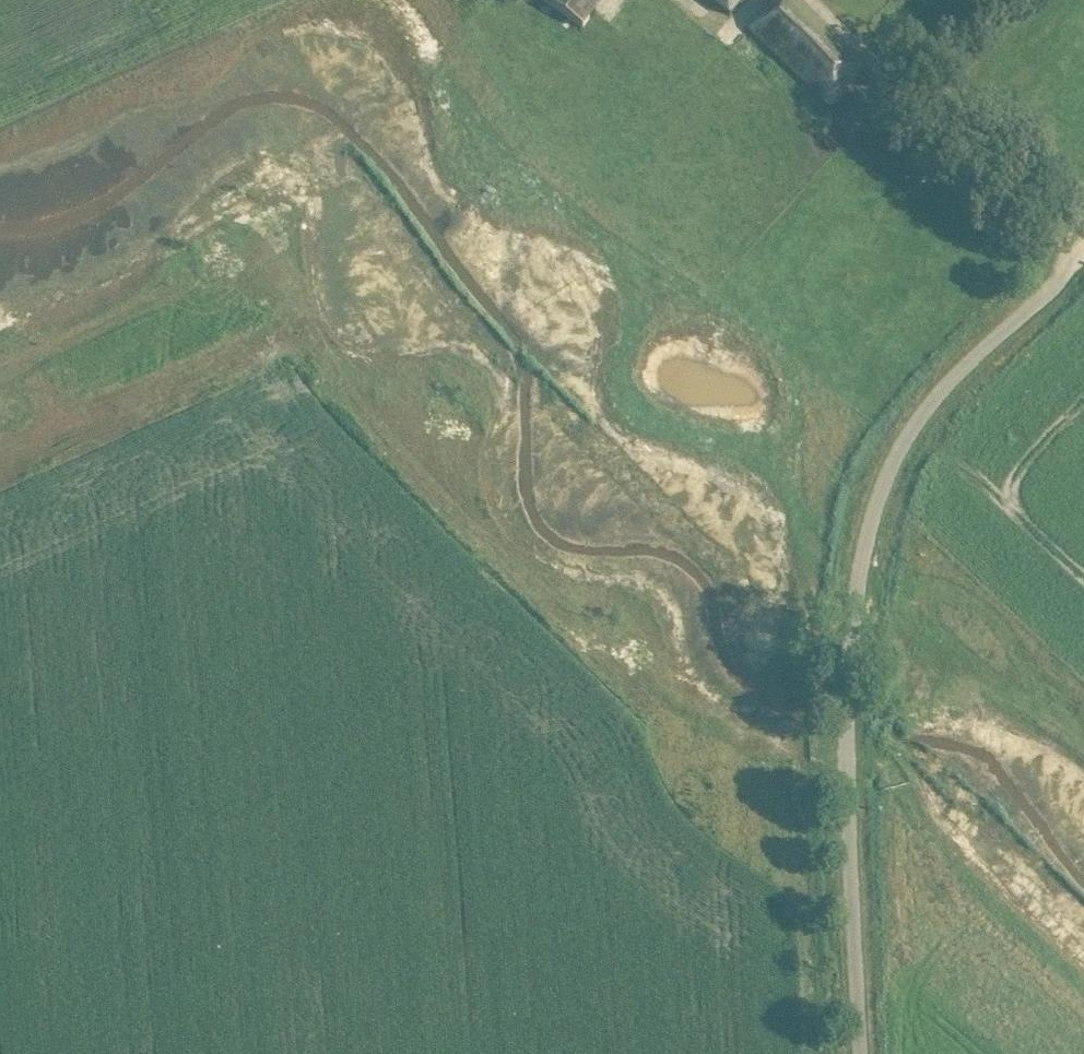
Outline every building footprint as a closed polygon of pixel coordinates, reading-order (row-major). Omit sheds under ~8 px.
[(595,12),(604,0),(544,0),(583,28),(595,12)] [(730,15),(742,0),(711,0),(730,15)] [(830,108),(852,85),(867,70),(797,0),(775,0),(771,4),(749,28),(830,108)]
